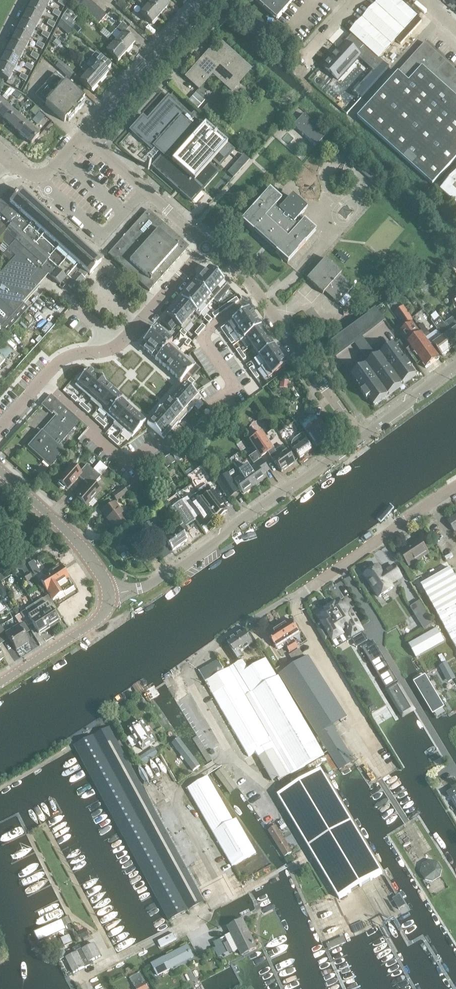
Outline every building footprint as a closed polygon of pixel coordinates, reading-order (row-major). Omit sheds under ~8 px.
[(36,0),(34,0),(29,10),(42,16),(47,6),(36,0)] [(91,0),(87,0),(80,7),(85,11),(93,2),(91,0)] [(142,1),(147,6),(140,14),(152,24),(161,14),(149,4),(151,2),(149,0),(143,0),(142,1)] [(151,2),(149,4),(161,14),(169,4),(165,0),(153,0),(151,2)] [(276,19),(293,0),(254,0),(276,19)] [(351,33),(358,39),(364,45),(379,58),(418,16),(400,0),(381,0),(351,33)] [(93,2),(85,11),(89,16),(98,6),(93,2)] [(419,14),(422,9),(412,3),(409,8),(419,14)] [(98,6),(89,16),(94,20),(103,10),(98,6)] [(83,31),(77,26),(73,22),(77,17),(68,9),(64,14),(61,20),(73,30),(79,35),(83,31)] [(42,16),(29,10),(23,20),(36,27),(42,16)] [(52,14),(59,18),(61,13),(54,10),(52,14)] [(103,10),(94,20),(99,24),(107,14),(103,10)] [(36,27),(23,20),(18,31),(31,38),(36,27)] [(73,30),(61,20),(58,26),(69,35),(73,30)] [(47,25),(53,29),(56,24),(49,21),(47,25)] [(123,22),(120,25),(117,30),(122,34),(117,40),(115,42),(127,52),(136,42),(125,33),(129,28),(123,22)] [(31,38),(18,31),(12,42),(25,48),(31,38)] [(41,35),(48,40),(50,35),(43,31),(41,35)] [(117,40),(107,31),(103,35),(109,41),(103,48),(118,62),(127,52),(115,42),(117,40)] [(357,52),(364,45),(358,39),(351,47),(347,43),(325,67),(338,80),(361,55),(357,52)] [(25,48),(12,42),(7,52),(20,59),(25,48)] [(36,46),(42,50),(45,45),(38,42),(36,46)] [(426,42),(358,118),(440,191),(442,189),(439,187),(440,186),(436,182),(455,160),(455,70),(426,42)] [(187,76),(199,87),(212,73),(232,90),(250,69),(226,47),(211,64),(204,58),(187,76)] [(20,59),(7,52),(1,63),(14,70),(20,59)] [(37,61),(39,56),(32,53),(30,57),(37,61)] [(85,64),(83,66),(100,81),(108,72),(107,71),(111,67),(97,54),(96,53),(94,55),(90,59),(85,64)] [(74,73),(60,62),(56,67),(69,78),(74,73)] [(1,63),(0,65),(0,77),(8,81),(11,75),(15,77),(18,72),(14,70),(1,63)] [(31,72),(34,67),(27,63),(25,67),(31,72)] [(87,73),(80,81),(92,91),(100,81),(83,66),(82,68),(87,73)] [(36,95),(65,121),(67,119),(69,121),(85,103),(83,101),(85,99),(81,95),(81,91),(77,91),(56,73),(36,95)] [(19,78),(26,82),(28,77),(21,74),(19,78)] [(362,99),(378,81),(374,77),(366,86),(357,95),(362,99)] [(201,103),(204,99),(197,92),(193,96),(201,103)] [(222,163),(232,151),(226,146),(227,145),(194,115),(191,118),(169,98),(169,97),(158,109),(156,111),(153,115),(152,114),(153,115),(151,117),(147,122),(143,118),(144,117),(143,117),(131,131),(132,131),(151,148),(151,149),(154,146),(164,155),(153,167),(153,168),(154,167),(178,188),(177,189),(180,187),(183,190),(180,192),(192,202),(191,201),(200,192),(199,190),(201,188),(205,192),(205,191),(202,189),(217,173),(217,174),(218,173),(209,165),(213,160),(220,166),(220,165),(222,163)] [(345,110),(349,113),(354,107),(349,103),(345,107),(347,108),(345,110)] [(0,109),(0,116),(8,123),(16,114),(4,104),(0,109)] [(16,114),(8,123),(20,133),(28,125),(16,114)] [(294,125),(316,146),(326,134),(304,114),(294,125)] [(40,135),(28,125),(20,133),(32,144),(40,135)] [(227,173),(233,178),(249,160),(243,155),(227,173)] [(441,192),(455,205),(455,176),(441,192)] [(292,197),(286,203),(282,199),(281,200),(269,189),(241,221),(253,232),(253,231),(276,251),(275,252),(287,263),(316,231),(304,220),(305,219),(301,216),(306,210),(292,197)] [(0,201),(0,214),(1,214),(15,197),(9,191),(0,201)] [(42,211),(20,192),(1,214),(12,224),(5,231),(16,240),(42,211)] [(108,254),(135,279),(149,291),(189,247),(148,210),(108,254)] [(70,235),(42,211),(16,240),(43,265),(70,235)] [(0,273),(0,341),(29,309),(23,303),(37,286),(29,280),(43,265),(16,240),(5,231),(0,237),(0,243),(2,244),(7,249),(12,254),(15,256),(0,273)] [(70,235),(43,265),(40,268),(50,277),(80,245),(70,235)] [(80,245),(50,277),(59,285),(89,253),(80,245)] [(7,249),(2,255),(7,259),(8,259),(11,256),(12,254),(7,249)] [(89,253),(59,285),(60,286),(62,284),(65,287),(68,285),(75,291),(85,280),(84,278),(88,273),(90,275),(101,263),(89,253)] [(307,280),(315,287),(323,294),(326,290),(334,297),(333,299),(338,304),(353,287),(340,275),(342,273),(325,259),(307,280)] [(209,269),(195,285),(213,300),(227,285),(209,269)] [(195,285),(182,300),(195,312),(200,316),(213,300),(195,285)] [(182,300),(174,308),(188,320),(195,312),(182,300)] [(421,334),(419,330),(413,323),(412,321),(414,320),(404,307),(396,313),(406,327),(403,330),(400,332),(406,340),(410,342),(413,346),(411,347),(426,368),(440,358),(432,347),(427,339),(422,334),(421,334)] [(174,308),(167,317),(168,318),(173,322),(176,325),(180,328),(188,320),(174,308)] [(369,314),(377,325),(384,320),(385,322),(376,309),(369,314)] [(248,310),(228,324),(240,341),(245,338),(260,327),(248,310)] [(369,314),(362,319),(370,330),(377,325),(369,314)] [(207,316),(203,319),(209,324),(212,320),(207,316)] [(446,323),(455,336),(455,321),(453,317),(446,323)] [(446,323),(444,324),(440,318),(435,322),(433,320),(432,321),(439,331),(444,338),(445,337),(453,348),(455,346),(455,336),(446,323)] [(355,324),(363,335),(370,330),(362,319),(355,324)] [(170,324),(168,327),(171,330),(176,325),(173,322),(170,324)] [(348,329),(356,341),(363,335),(355,324),(348,329)] [(260,327),(245,338),(252,347),(267,336),(260,327)] [(156,329),(140,347),(155,360),(167,347),(171,342),(156,329)] [(341,334),(349,346),(356,341),(348,329),(341,334)] [(439,331),(427,339),(432,347),(435,345),(443,355),(452,349),(444,338),(439,331)] [(334,340),(342,351),(349,346),(341,334),(334,340)] [(267,336),(252,347),(258,356),(273,346),(267,336)] [(342,351),(334,340),(327,345),(336,358),(337,358),(335,356),(342,351)] [(5,360),(13,352),(1,341),(0,342),(0,366),(5,360)] [(394,345),(396,348),(383,357),(381,354),(379,355),(381,357),(377,360),(374,355),(368,360),(371,364),(368,366),(366,365),(365,366),(367,368),(354,378),(352,376),(374,406),(416,375),(394,344),(394,345)] [(273,346),(258,356),(265,365),(280,355),(273,346)] [(167,347),(155,360),(164,367),(176,354),(167,347)] [(176,354),(164,367),(172,374),(183,361),(184,361),(176,354)] [(280,355),(265,365),(272,375),(286,365),(280,355)] [(183,361),(172,374),(180,382),(192,369),(183,361)] [(89,370),(78,384),(86,391),(97,377),(89,370)] [(97,377),(86,391),(94,398),(106,384),(98,377),(97,377)] [(106,384),(94,398),(102,405),(114,392),(106,384)] [(183,384),(176,392),(190,404),(197,396),(183,384)] [(114,392),(102,405),(110,412),(120,401),(122,399),(114,392)] [(176,392),(169,400),(183,412),(190,404),(176,392)] [(50,396),(42,406),(54,417),(27,447),(50,468),(65,452),(58,446),(80,422),(50,396)] [(169,400),(162,408),(176,421),(183,412),(169,400)] [(110,412),(109,414),(117,421),(128,408),(120,401),(110,412)] [(128,408),(117,421),(125,428),(136,415),(128,408)] [(162,408),(154,416),(155,417),(168,429),(176,421),(162,408)] [(136,415),(125,428),(133,435),(144,422),(136,415)] [(324,430),(322,426),(321,425),(319,422),(318,422),(315,417),(309,416),(300,423),(302,427),(304,430),(305,431),(316,447),(327,440),(323,435),(326,433),(324,430)] [(155,417),(148,425),(161,437),(168,429),(155,417)] [(276,454),(275,452),(285,444),(274,430),(264,437),(261,433),(249,442),(261,458),(267,453),(281,472),(295,462),(286,450),(282,453),(280,451),(276,454)] [(299,459),(311,450),(305,442),(307,440),(302,434),(295,439),(293,441),(292,443),(291,444),(291,447),(291,448),(293,451),(299,459)] [(176,461),(184,454),(180,448),(171,454),(176,461)] [(92,465),(96,460),(92,456),(87,461),(92,465)] [(262,475),(268,470),(261,460),(255,465),(256,466),(250,470),(248,466),(238,473),(241,477),(235,481),(244,494),(265,479),(262,475)] [(101,473),(105,468),(100,463),(95,468),(101,473)] [(79,476),(83,481),(93,470),(87,465),(80,473),(71,465),(57,481),(67,490),(79,476)] [(158,478),(163,474),(156,465),(146,473),(153,482),(158,478)] [(188,478),(192,484),(215,516),(219,514),(220,516),(227,511),(218,498),(222,495),(202,467),(188,478)] [(93,470),(83,481),(88,485),(76,498),(86,507),(100,491),(94,485),(100,477),(93,470)] [(117,501),(127,493),(144,482),(140,475),(123,487),(112,495),(117,501)] [(223,476),(218,479),(229,498),(234,494),(223,476)] [(192,484),(177,495),(191,515),(196,511),(207,526),(214,521),(212,519),(215,516),(192,484)] [(116,531),(129,522),(115,503),(102,512),(116,531)] [(187,541),(182,534),(187,531),(185,528),(194,522),(182,506),(174,512),(184,527),(179,530),(165,540),(172,551),(187,541)] [(136,547),(148,538),(150,541),(157,536),(149,524),(127,540),(132,547),(134,545),(136,547)] [(370,533),(364,537),(366,541),(373,537),(370,533)] [(409,567),(429,554),(419,540),(400,553),(409,567)] [(39,569),(35,572),(35,573),(32,575),(35,578),(42,573),(50,567),(47,563),(39,569)] [(378,567),(365,576),(379,597),(393,588),(390,585),(401,577),(394,566),(386,571),(387,572),(384,574),(378,567)] [(61,567),(53,572),(41,580),(47,591),(53,600),(74,586),(61,567)] [(421,585),(441,621),(445,629),(455,623),(455,578),(451,569),(421,585)] [(34,605),(38,610),(49,627),(58,621),(52,612),(57,609),(48,596),(34,605)] [(323,624),(318,626),(326,640),(331,637),(333,641),(340,652),(366,637),(362,631),(351,612),(350,613),(344,602),(336,607),(335,605),(332,607),(332,606),(332,607),(329,609),(329,608),(328,609),(326,610),(327,612),(319,617),(323,624)] [(20,614),(23,618),(28,627),(33,624),(39,633),(48,627),(38,610),(30,615),(26,610),(20,614)] [(24,636),(30,632),(24,624),(19,627),(10,613),(0,620),(0,639),(1,641),(8,637),(17,651),(29,643),(24,636)] [(434,624),(428,614),(419,619),(426,629),(434,624)] [(20,626),(25,622),(20,615),(15,618),(20,626)] [(292,620),(280,627),(294,651),(299,648),(294,640),(292,642),(291,640),(300,634),(292,620)] [(410,624),(404,627),(408,634),(414,631),(410,624)] [(280,627),(268,635),(277,649),(284,645),(290,653),(294,651),(280,627)] [(437,629),(409,644),(416,658),(445,642),(437,629)] [(236,636),(245,650),(248,648),(251,651),(259,646),(251,634),(248,637),(244,631),(236,636)] [(245,650),(236,636),(228,642),(232,648),(228,651),(236,663),(245,657),(242,652),(245,650)] [(279,675),(305,658),(299,649),(289,655),(291,658),(275,668),(279,675)] [(309,656),(305,658),(279,675),(318,736),(339,770),(355,761),(337,733),(338,732),(334,726),(347,717),(309,656)] [(243,660),(225,671),(219,662),(200,674),(248,757),(255,753),(272,782),(277,779),(278,782),(324,755),(278,676),(277,677),(266,658),(249,669),(243,660)] [(440,717),(424,691),(419,694),(434,721),(440,717)] [(174,730),(181,725),(161,694),(153,699),(174,730)] [(132,728),(130,729),(134,736),(132,737),(137,745),(139,744),(143,750),(155,743),(150,735),(151,734),(147,729),(142,722),(139,723),(138,721),(131,726),(132,728)] [(74,746),(166,917),(169,922),(204,902),(109,727),(93,736),(74,746)] [(172,744),(193,771),(200,766),(179,738),(172,744)] [(154,749),(136,760),(140,765),(158,754),(154,749)] [(340,899),(383,874),(321,770),(278,795),(340,899)] [(232,867),(256,853),(237,819),(234,821),(208,777),(187,789),(232,867)] [(276,828),(268,832),(284,858),(291,854),(276,828)] [(441,877),(442,869),(438,862),(430,860),(422,865),(420,873),(425,880),(433,882),(441,877)] [(400,895),(399,895),(393,899),(399,909),(406,905),(400,895)] [(227,927),(230,933),(241,956),(256,948),(242,920),(227,927)] [(72,934),(67,922),(38,935),(43,946),(72,934)] [(221,938),(213,942),(217,950),(225,946),(221,938)] [(346,948),(343,942),(330,947),(332,953),(346,948)] [(74,948),(76,952),(64,958),(72,974),(90,965),(89,963),(100,957),(93,944),(82,950),(79,945),(74,948)] [(157,975),(193,957),(187,945),(152,964),(157,975)] [(62,952),(57,956),(59,961),(65,957),(62,952)] [(156,986),(151,975),(132,984),(135,988),(151,988),(156,986)]
